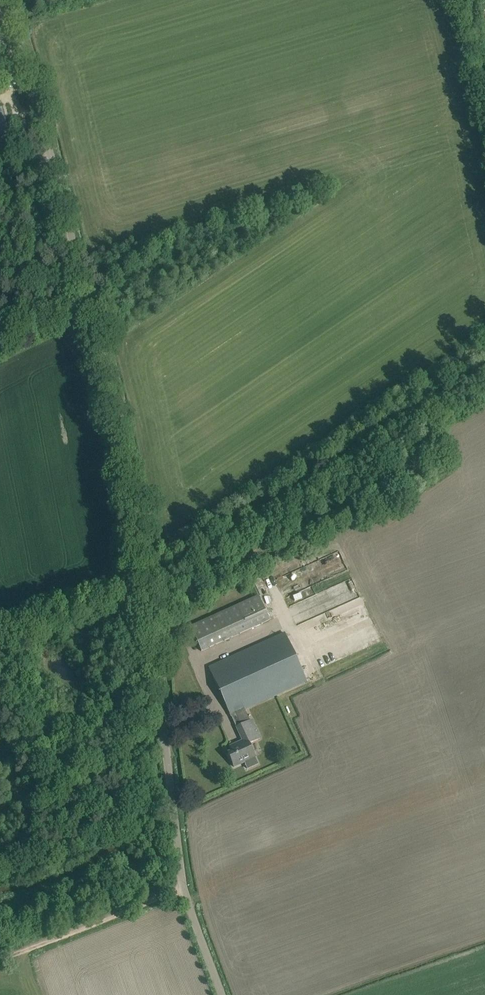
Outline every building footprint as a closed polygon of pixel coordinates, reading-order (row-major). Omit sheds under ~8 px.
[(346,572),(306,587),(309,595),(313,593),(320,611),(359,596),(352,577),(349,578),(346,572)] [(258,596),(190,627),(201,651),(269,620),(258,596)] [(209,668),(231,716),(307,681),(285,633),(209,668)] [(228,754),(234,767),(255,757),(249,744),(260,739),(252,720),(240,725),(246,739),(232,746),(234,751),(228,754)]
